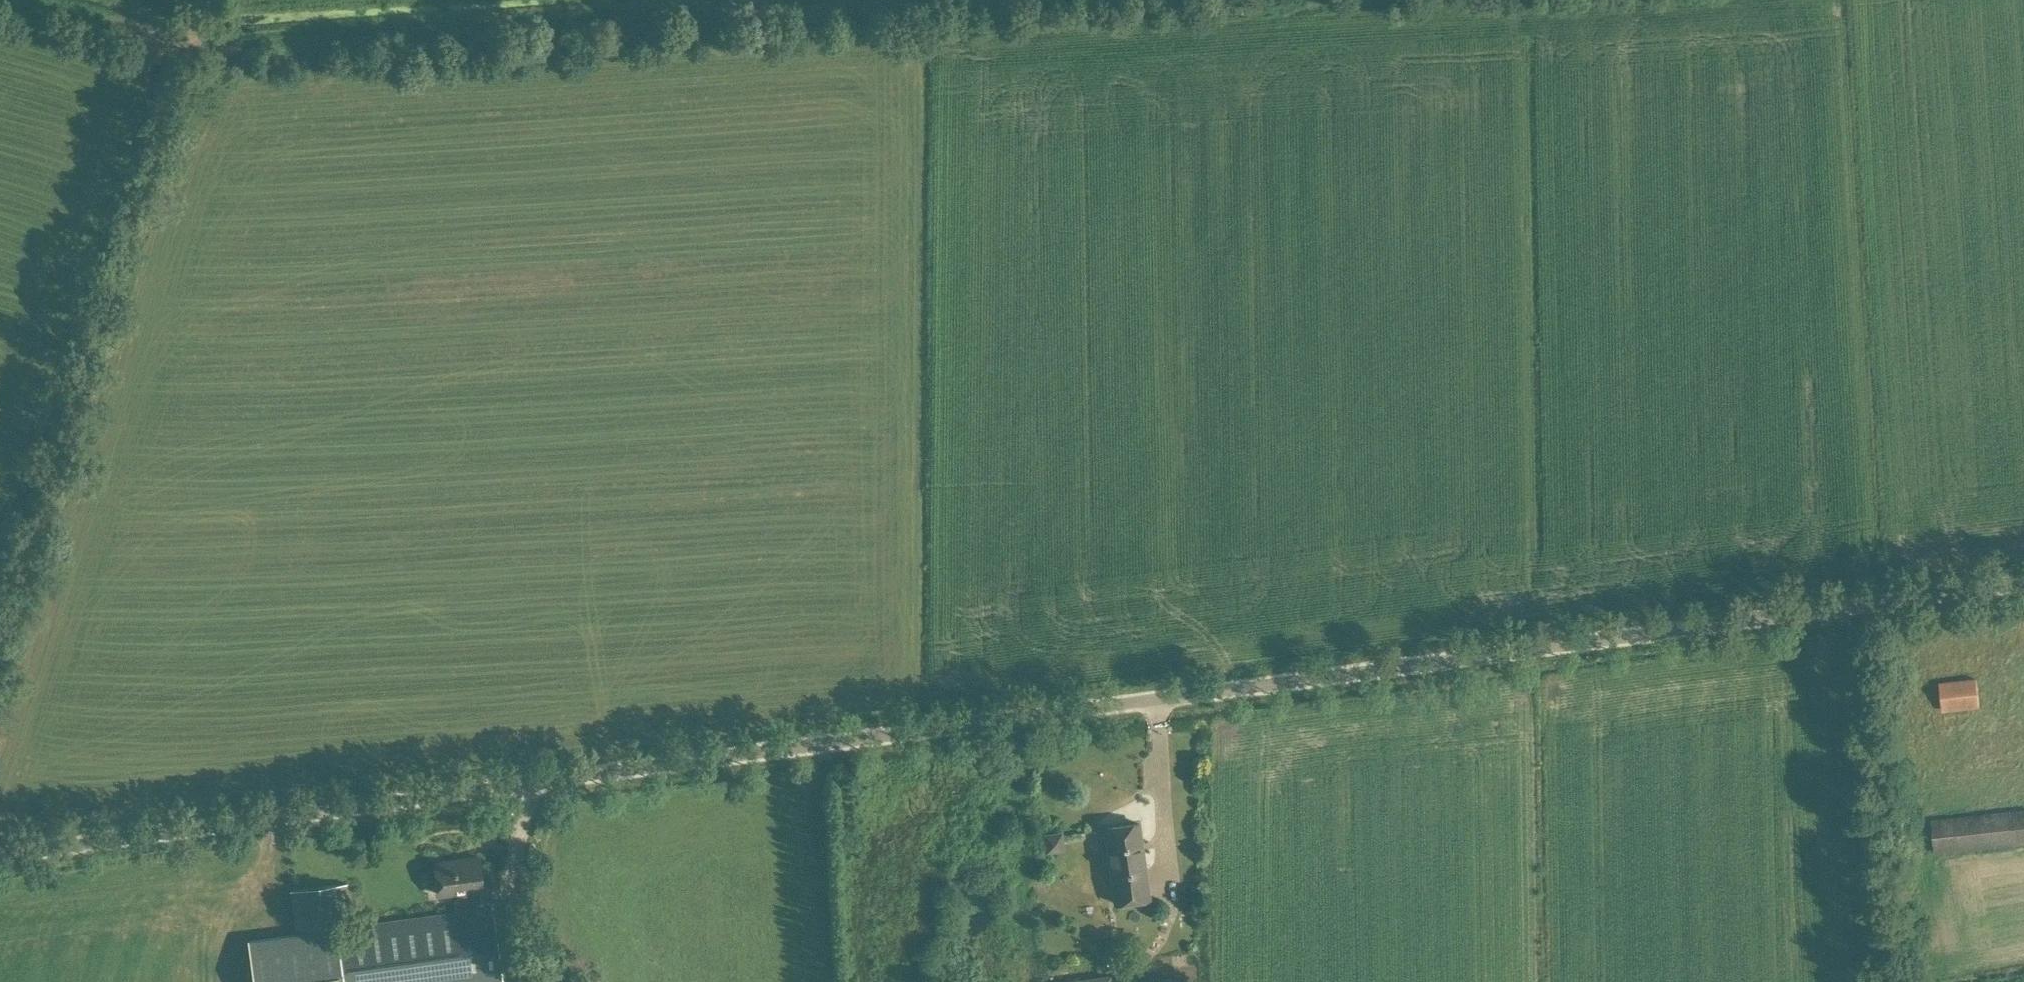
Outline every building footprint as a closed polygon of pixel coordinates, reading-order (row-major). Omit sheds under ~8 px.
[(1980,704),(1979,698),(1977,678),(1940,682),(1942,708),(1980,704)] [(2023,840),(2023,810),(1932,820),(1935,850),(2023,840)] [(1115,902),(1129,900),(1149,898),(1139,822),(1105,827),(1115,902)] [(1063,829),(1044,832),(1047,851),(1066,848),(1063,829)] [(492,907),(486,908),(479,856),(478,856),(478,858),(455,862),(455,859),(435,862),(439,893),(458,891),(459,895),(453,901),(455,912),(352,926),(347,883),(290,891),(296,933),(249,939),(255,981),(503,981),(492,907)]
